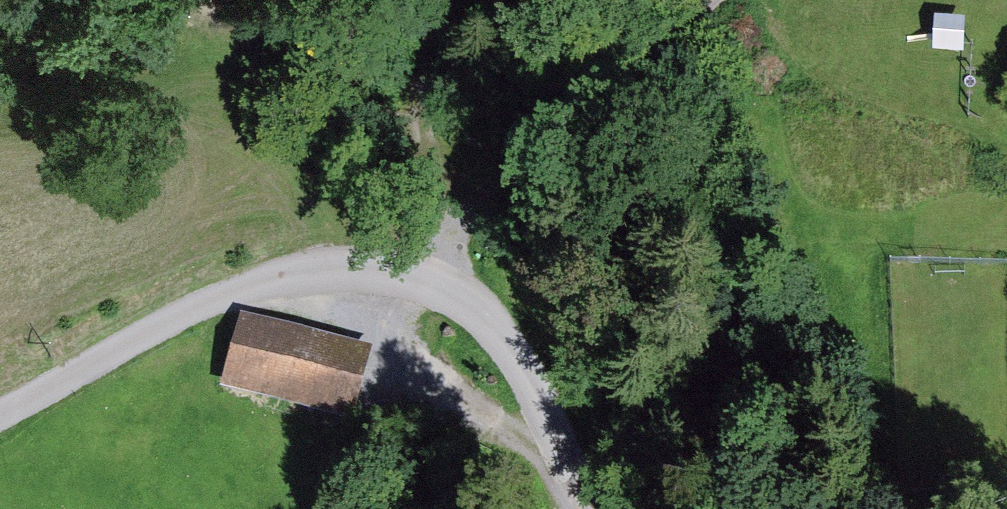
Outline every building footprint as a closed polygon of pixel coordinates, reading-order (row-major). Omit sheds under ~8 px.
[(222,393),(345,427),(366,355),(242,320),(222,393)]
